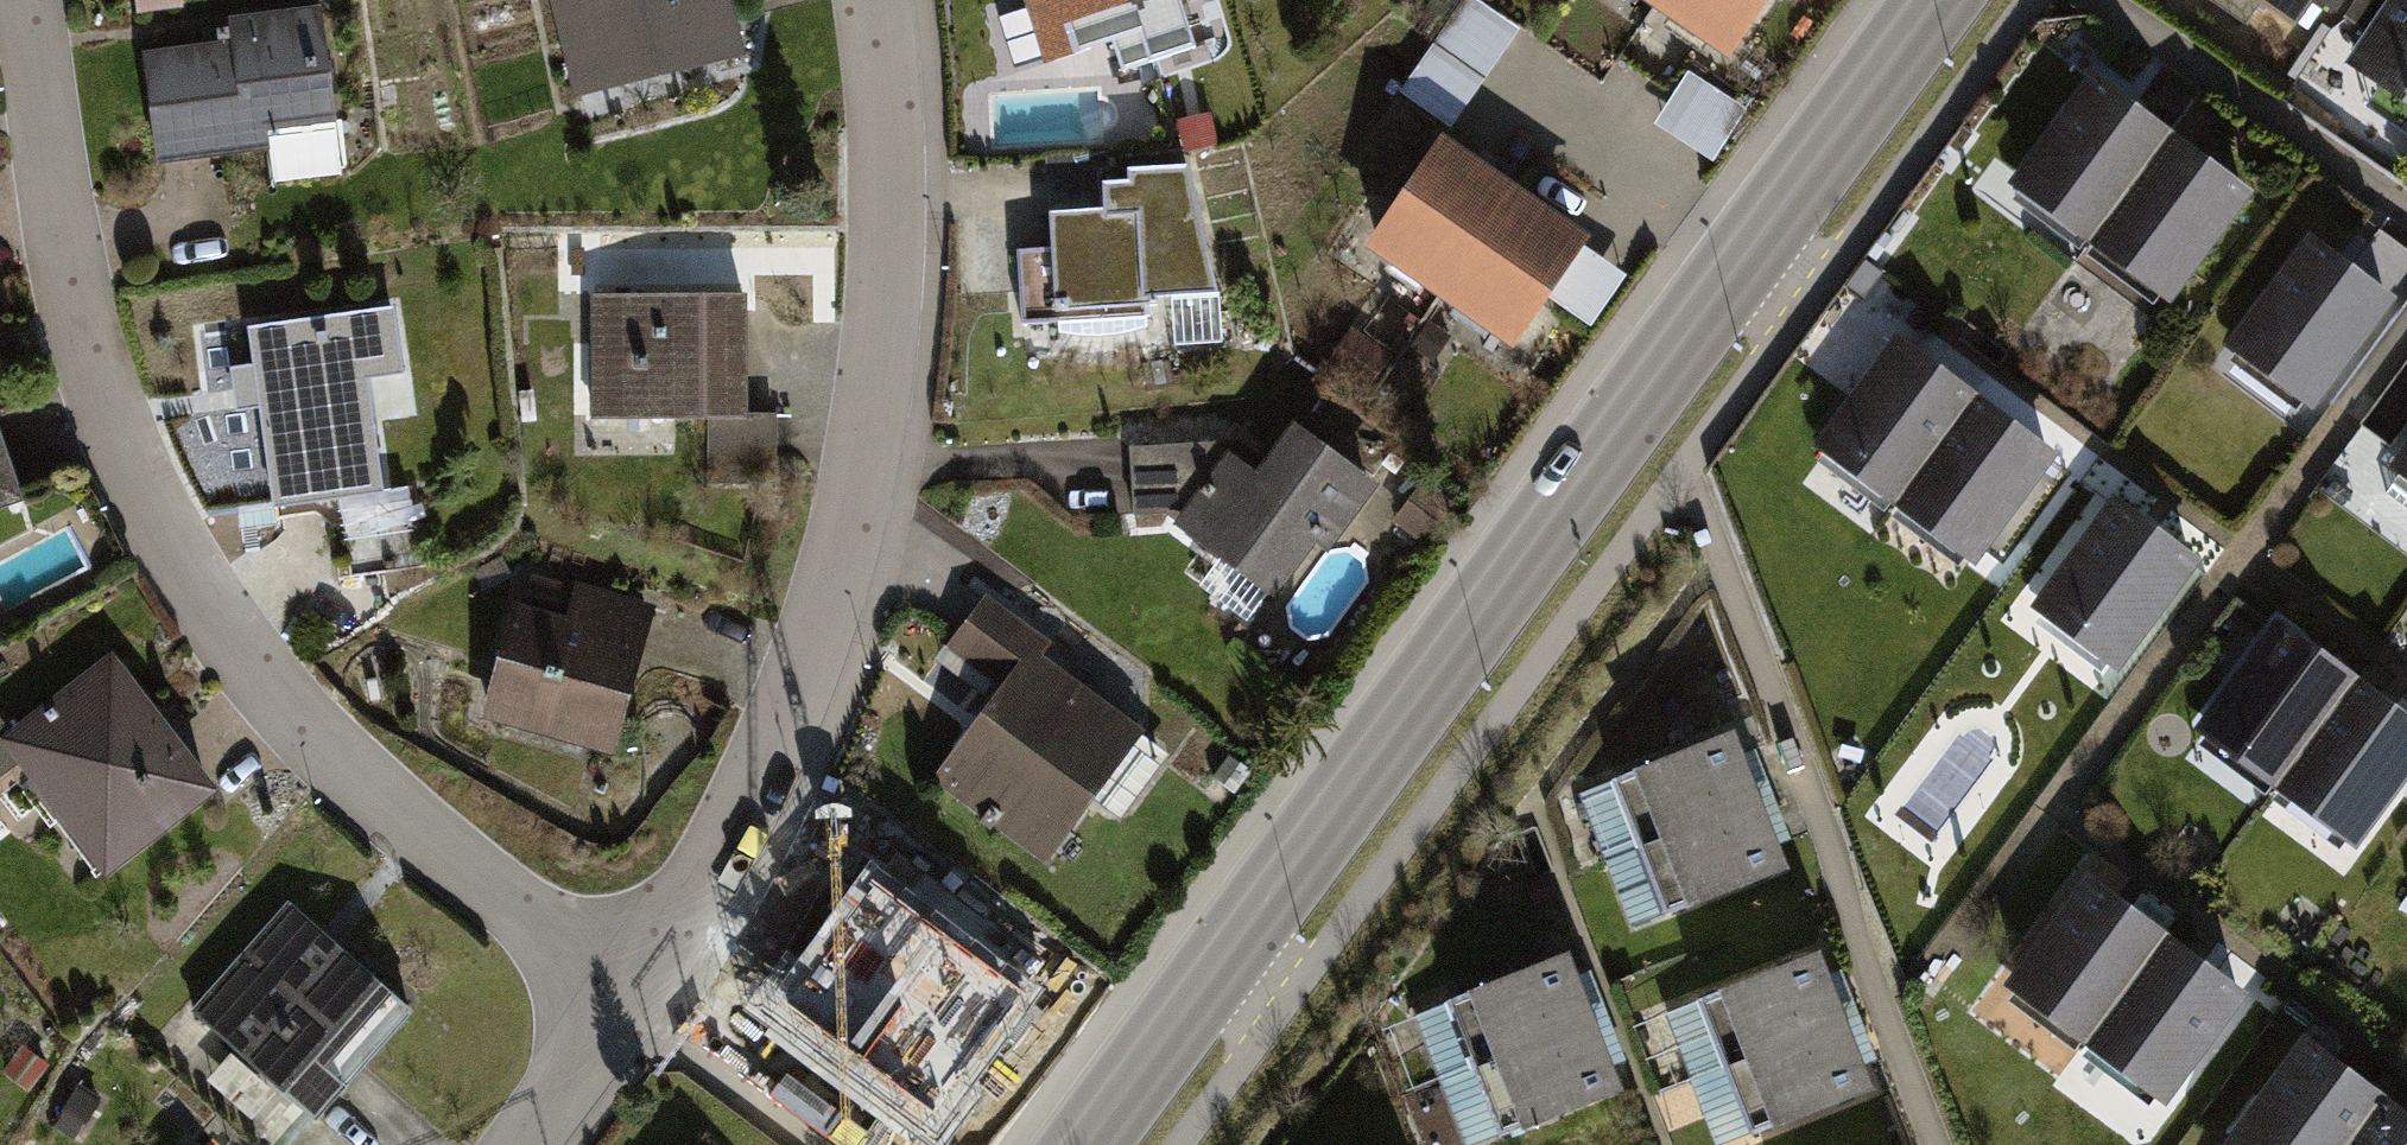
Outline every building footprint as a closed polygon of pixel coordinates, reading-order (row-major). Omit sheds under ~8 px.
[(135,16),(182,11),(180,0),(133,0),(135,16)] [(576,103),(748,62),(733,0),(551,0),(576,103)] [(1031,7),(1028,8),(1049,69),(1118,45),(1128,74),(1156,64),(1158,71),(1200,57),(1182,5),(1193,1),(1192,0),(1029,0),(1031,7)] [(1453,129),(1520,32),(1473,0),(1468,0),(1403,95),(1453,129)] [(1736,71),(1784,0),(1631,0),(1736,71)] [(2293,19),(2307,0),(2265,0),(2293,19)] [(2336,8),(2342,0),(2324,0),(2336,8)] [(2368,27),(2387,0),(2350,0),(2343,10),(2368,27)] [(2347,57),(2406,98),(2406,0),(2387,0),(2368,27),(2347,57)] [(227,44),(144,54),(159,171),(270,157),(268,138),(337,129),(322,10),(267,17),(225,23),(227,44)] [(2132,95),(2087,61),(2003,175),(2016,185),(2009,194),(2154,300),(2163,287),(2174,295),(2255,185),(2222,161),(2132,95)] [(1745,111),(1690,78),(1661,126),(1716,159),(1745,111)] [(1494,171),(1449,141),(1368,261),(1517,360),(1598,240),(1541,202),(1494,171)] [(1106,190),(1107,212),(1066,214),(1050,215),(1052,249),(1017,251),(1022,323),(1150,317),(1150,302),(1217,298),(1185,169),(1129,171),(1130,189),(1106,190)] [(2353,254),(2311,223),(2227,337),(2238,345),(2230,355),(2298,404),(2303,397),(2314,406),(2401,288),(2353,254)] [(749,299),(592,298),(591,424),(710,424),(749,425),(749,418),(749,347),(749,299)] [(395,311),(182,340),(242,509),(272,505),(274,523),(389,508),(372,383),(404,379),(395,311)] [(1895,324),(1812,437),(1826,447),(1818,458),(1958,560),(1965,550),(1976,558),(2060,444),(2027,420),(1935,353),(1895,324)] [(749,425),(710,424),(709,485),(775,486),(777,418),(749,418),(749,425)] [(1181,527),(1176,531),(1276,606),(1318,549),(1332,557),(1382,490),(1296,429),(1260,481),(1236,463),(1231,459),(1181,527)] [(2387,456),(2400,466),(2390,478),(2406,491),(2406,430),(2387,456)] [(24,508),(0,432),(0,516),(24,508)] [(1239,442),(1131,453),(1137,518),(1165,515),(1181,527),(1231,459),(1236,463),(1247,449),(1239,442)] [(2112,487),(2026,601),(2036,609),(2029,618),(2100,671),(2108,660),(2120,668),(2204,556),(2154,518),(2112,487)] [(659,612),(532,577),(522,611),(510,608),(478,725),(618,763),(645,663),(659,612)] [(986,720),(938,784),(1050,869),(1148,741),(1038,657),(1050,641),(989,594),(937,662),(996,707),(986,720)] [(2279,612),(2196,724),(2205,730),(2198,739),(2264,787),(2271,778),(2275,781),(2358,670),(2321,642),(2279,612)] [(7,725),(0,731),(0,738),(16,758),(104,870),(220,779),(113,643),(7,725)] [(2358,670),(2275,781),(2277,786),(2273,792),(2338,841),(2346,831),(2355,838),(2406,772),(2406,707),(2405,705),(2358,670)] [(1739,729),(1592,790),(1645,918),(1792,857),(1739,729)] [(16,758),(0,738),(0,770),(16,758)] [(2126,896),(2086,866),(2002,979),(2014,987),(2006,997),(2143,1098),(2153,1085),(2167,1095),(2248,986),(2215,962),(2126,896)] [(871,873),(776,996),(869,1068),(965,944),(871,873)] [(293,898),(197,1006),(316,1111),(412,1003),(329,930),(293,898)] [(1692,1004),(1751,1132),(1876,1076),(1818,947),(1692,1004)] [(1479,1130),(1625,1072),(1576,950),(1430,1008),(1479,1130)] [(2217,1138),(2226,1144),(2406,1144),(2406,1107),(2344,1059),(2302,1027),(2217,1138)]
